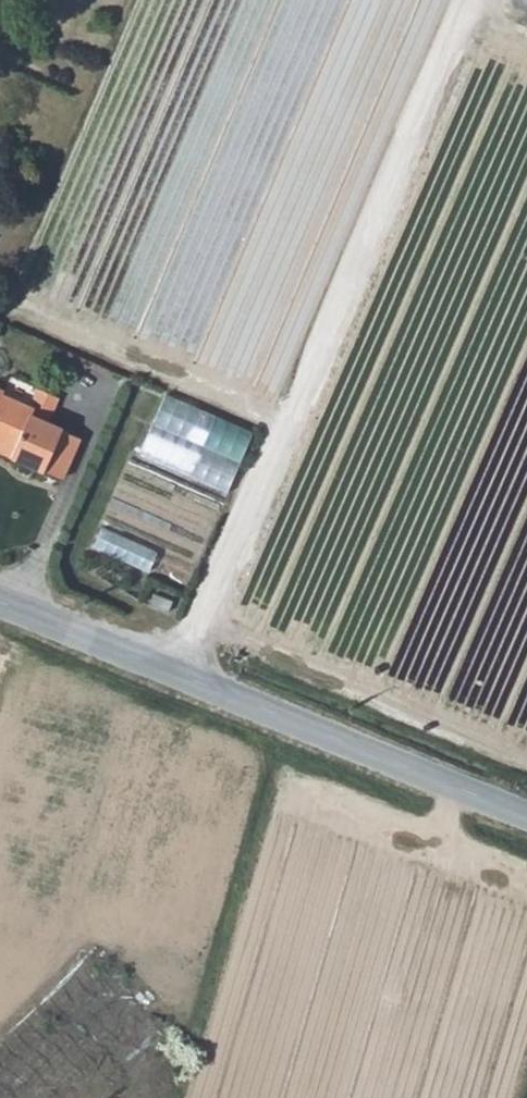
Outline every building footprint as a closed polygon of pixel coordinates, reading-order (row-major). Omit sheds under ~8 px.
[(39,407),(34,405),(6,393),(8,389),(0,385),(0,441),(17,448),(14,455),(48,470),(49,469),(66,477),(83,438),(66,430),(67,428),(50,421),(35,415),(39,407)] [(43,386),(34,405),(39,407),(35,415),(50,421),(62,396),(43,386)] [(170,394),(146,455),(235,490),(259,429),(170,394)] [(109,526),(100,546),(156,570),(165,550),(109,526)] [(0,1040),(0,1097),(122,1097),(176,1047),(90,956),(0,1040)]
